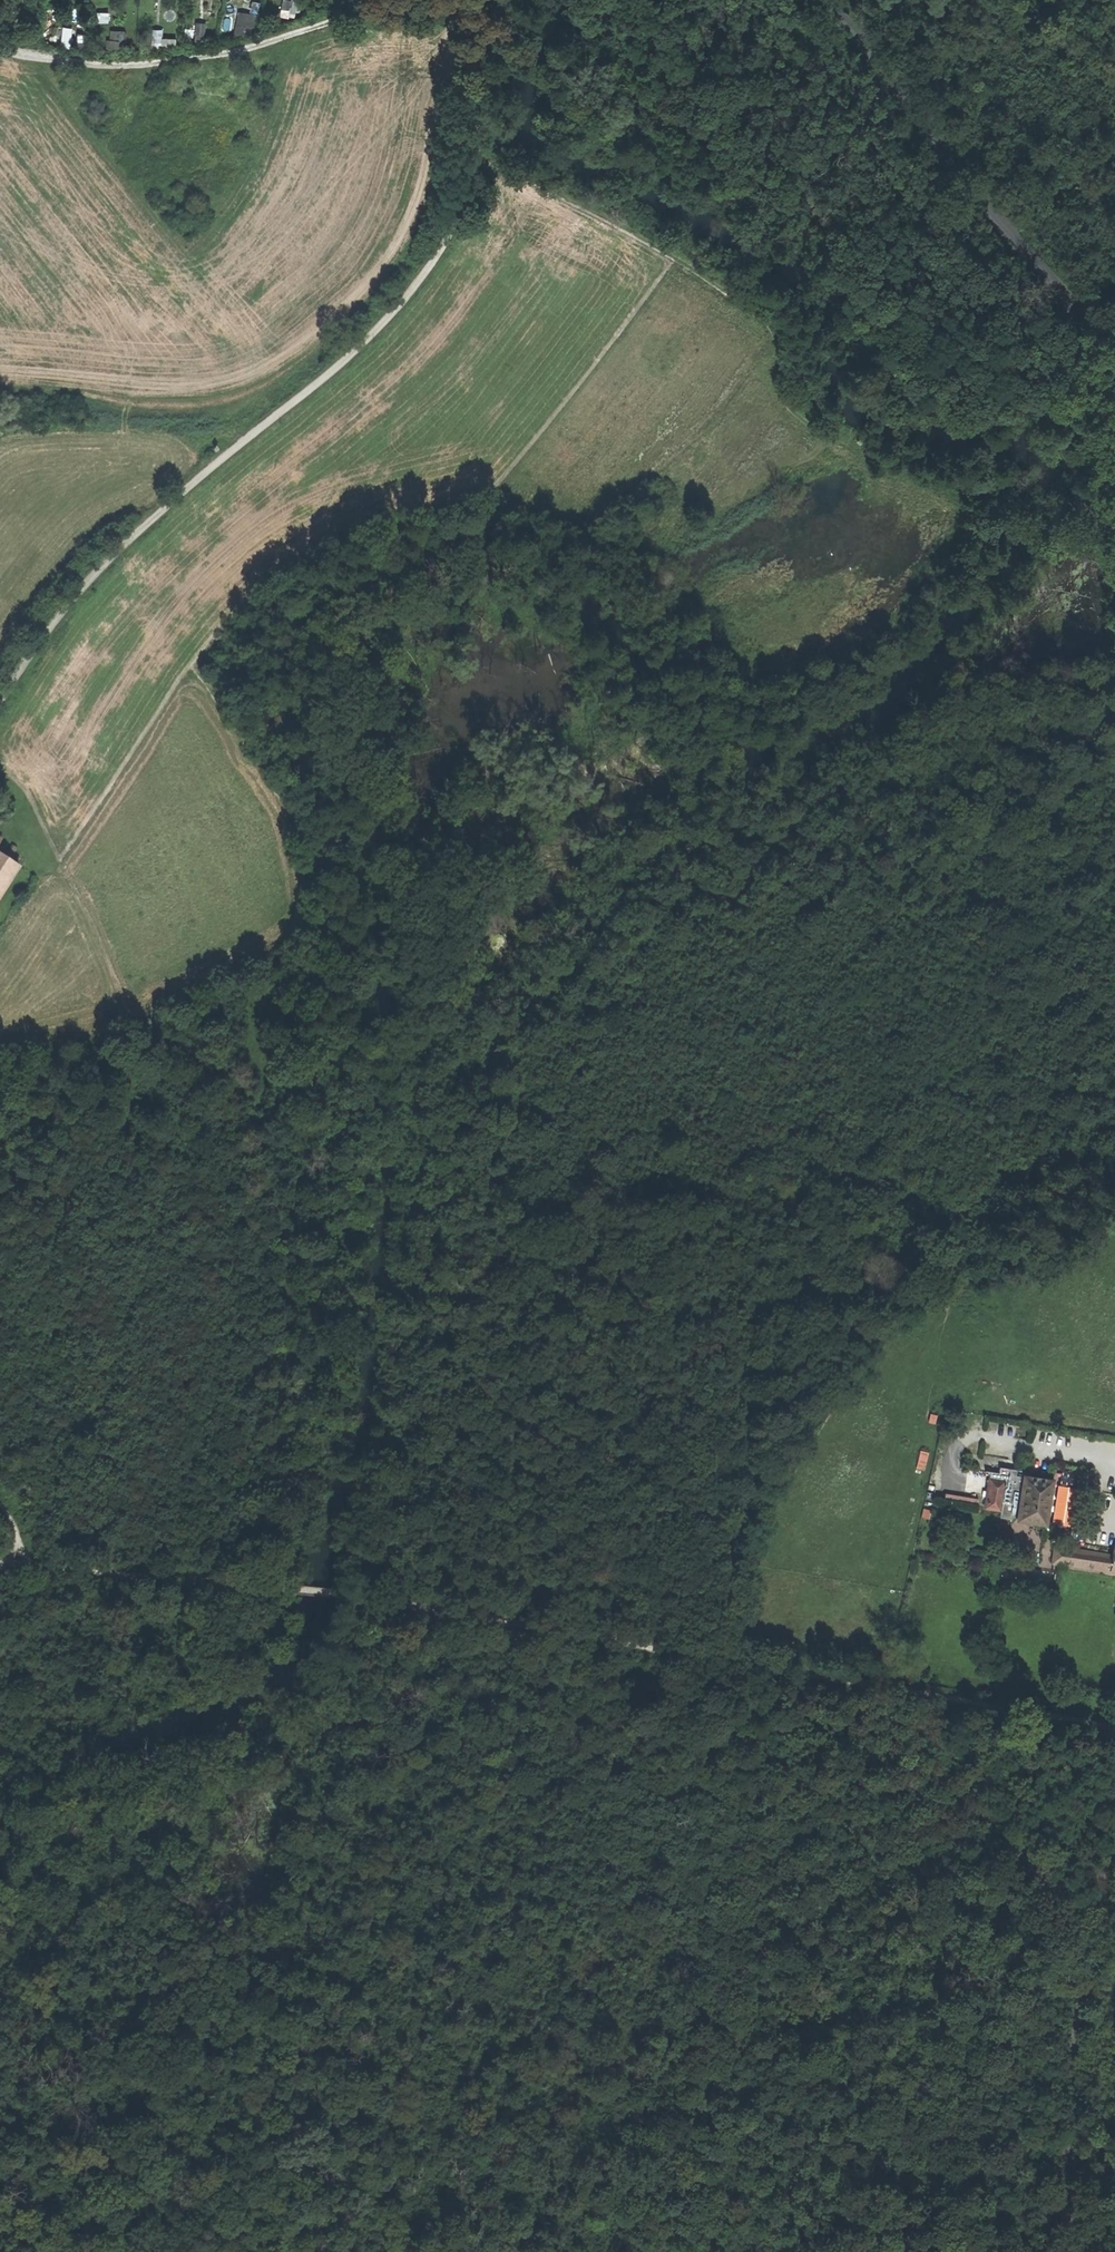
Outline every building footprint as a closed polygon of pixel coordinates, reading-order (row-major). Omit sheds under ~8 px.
[(293,19),(296,2),(285,0),(281,0),(278,16),(293,19)] [(237,10),(233,30),(252,33),(256,14),(237,10)] [(191,38),(200,40),(204,23),(195,21),(191,38)] [(108,29),(107,48),(122,49),(124,30),(108,29)] [(17,866),(0,855),(0,894),(17,866)] [(916,1468),(924,1470),(928,1449),(919,1448),(916,1468)] [(1000,1517),(1045,1524),(1051,1481),(1015,1475),(1015,1470),(998,1467),(998,1473),(990,1472),(985,1498),(983,1498),(983,1508),(1000,1510),(1000,1517)] [(1052,1498),(1070,1499),(1070,1480),(1053,1480),(1052,1498)] [(1114,1572),(1114,1556),(1055,1547),(1052,1563),(1114,1572)]
